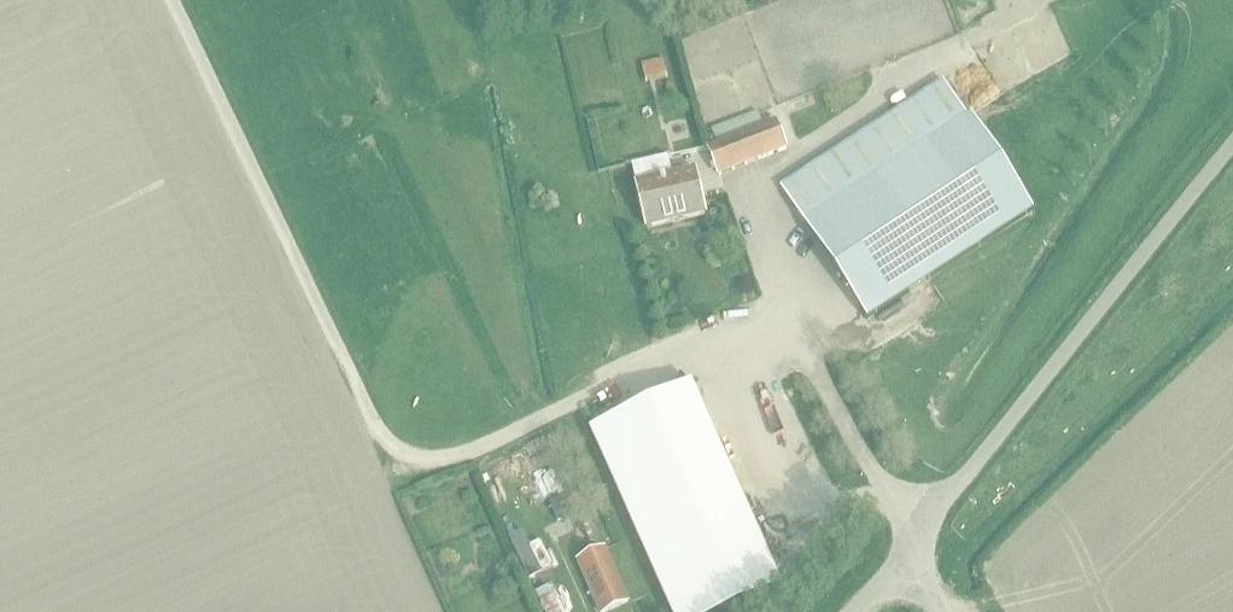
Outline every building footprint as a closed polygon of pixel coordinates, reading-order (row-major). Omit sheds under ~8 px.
[(656,61),(676,55),(670,36),(650,42),(656,61)] [(644,67),(647,82),(667,77),(663,62),(644,67)] [(799,93),(821,85),(817,75),(795,83),(799,93)] [(943,77),(782,182),(867,318),(1036,209),(943,77)] [(581,97),(586,120),(625,111),(620,88),(581,97)] [(709,149),(720,176),(791,148),(785,133),(791,131),(787,119),(709,149)] [(697,170),(674,176),(669,157),(631,166),(647,232),(709,217),(697,170)] [(594,427),(676,611),(726,611),(778,589),(688,386),(594,427)] [(566,519),(558,499),(550,502),(558,522),(566,519)] [(548,546),(559,543),(552,521),(541,524),(548,546)] [(538,539),(530,544),(522,528),(508,535),(530,576),(552,565),(538,539)] [(601,611),(603,611),(628,601),(604,549),(578,561),(601,611)] [(543,611),(562,611),(549,584),(533,591),(543,611)]
